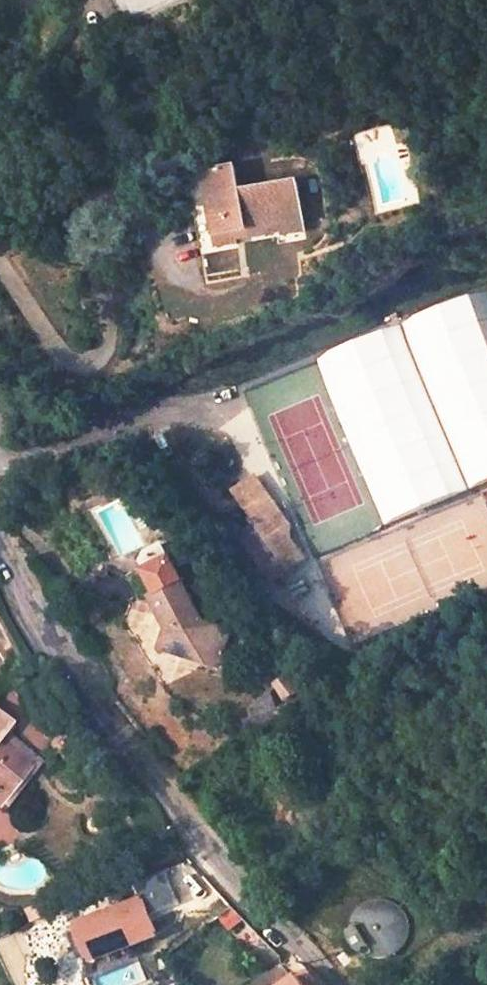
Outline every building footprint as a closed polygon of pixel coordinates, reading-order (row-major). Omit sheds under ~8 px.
[(276,223),(279,235),(306,230),(296,179),(239,190),(235,165),(205,170),(218,232),(276,223)] [(322,349),(367,475),(407,461),(406,457),(420,452),(436,500),(486,482),(486,292),(322,349)] [(237,530),(269,575),(301,553),(281,523),(287,519),(253,471),(231,486),(253,518),(237,530)] [(143,538),(137,549),(149,550),(143,538)] [(148,656),(168,662),(171,653),(208,664),(217,637),(190,628),(149,550),(137,549),(128,571),(144,601),(138,604),(155,636),(148,656)] [(208,664),(171,653),(168,662),(205,673),(208,664)] [(6,804),(40,758),(3,729),(9,722),(0,715),(0,800),(6,804)] [(169,867),(146,877),(162,910),(184,900),(169,867)] [(81,920),(107,984),(125,984),(149,976),(137,945),(169,933),(152,892),(81,920)] [(348,936),(340,941),(347,952),(356,946),(359,948),(362,950),(366,952),(370,953),(375,954),(381,954),(387,953),(393,950),(397,947),(401,943),(405,938),(407,933),(408,927),(408,921),(407,915),(405,910),(401,905),(395,899),(390,896),(386,894),(381,893),(375,893),(370,893),(363,895),(359,897),(355,901),(352,905),(349,909),(347,913),(346,918),(346,923),(346,928),(347,932),(348,936)] [(48,896),(35,902),(40,916),(54,909),(48,896)] [(24,907),(29,920),(40,916),(35,902),(24,907)] [(306,972),(293,983),(280,967),(265,980),(258,984),(318,984),(306,972)]
